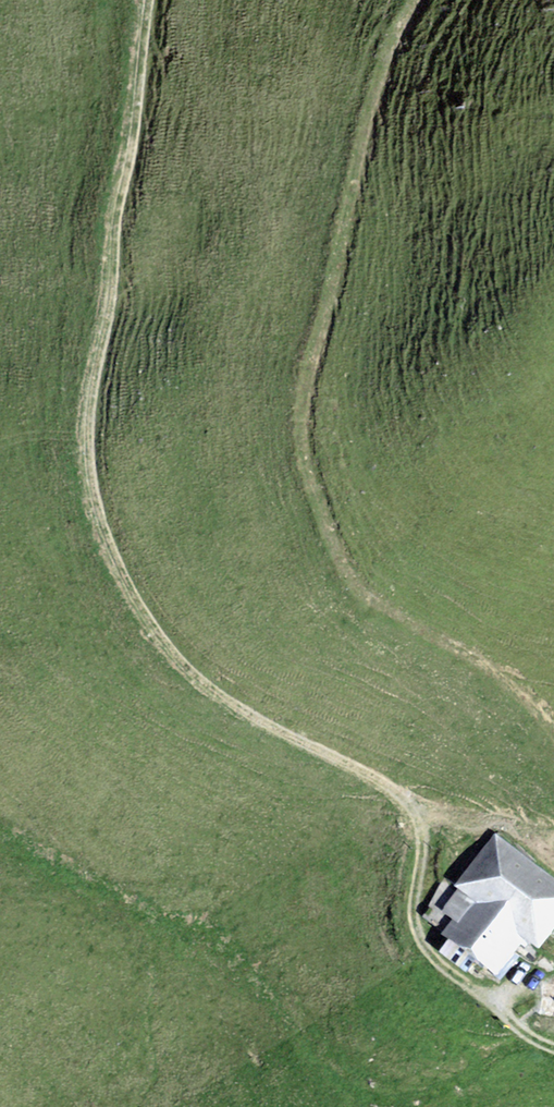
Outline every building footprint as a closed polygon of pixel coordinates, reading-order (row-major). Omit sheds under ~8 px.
[(455,890),(459,893),(443,914),(455,922),(444,938),(492,973),(521,934),(539,948),(553,928),(553,880),(495,836),(455,890)]
